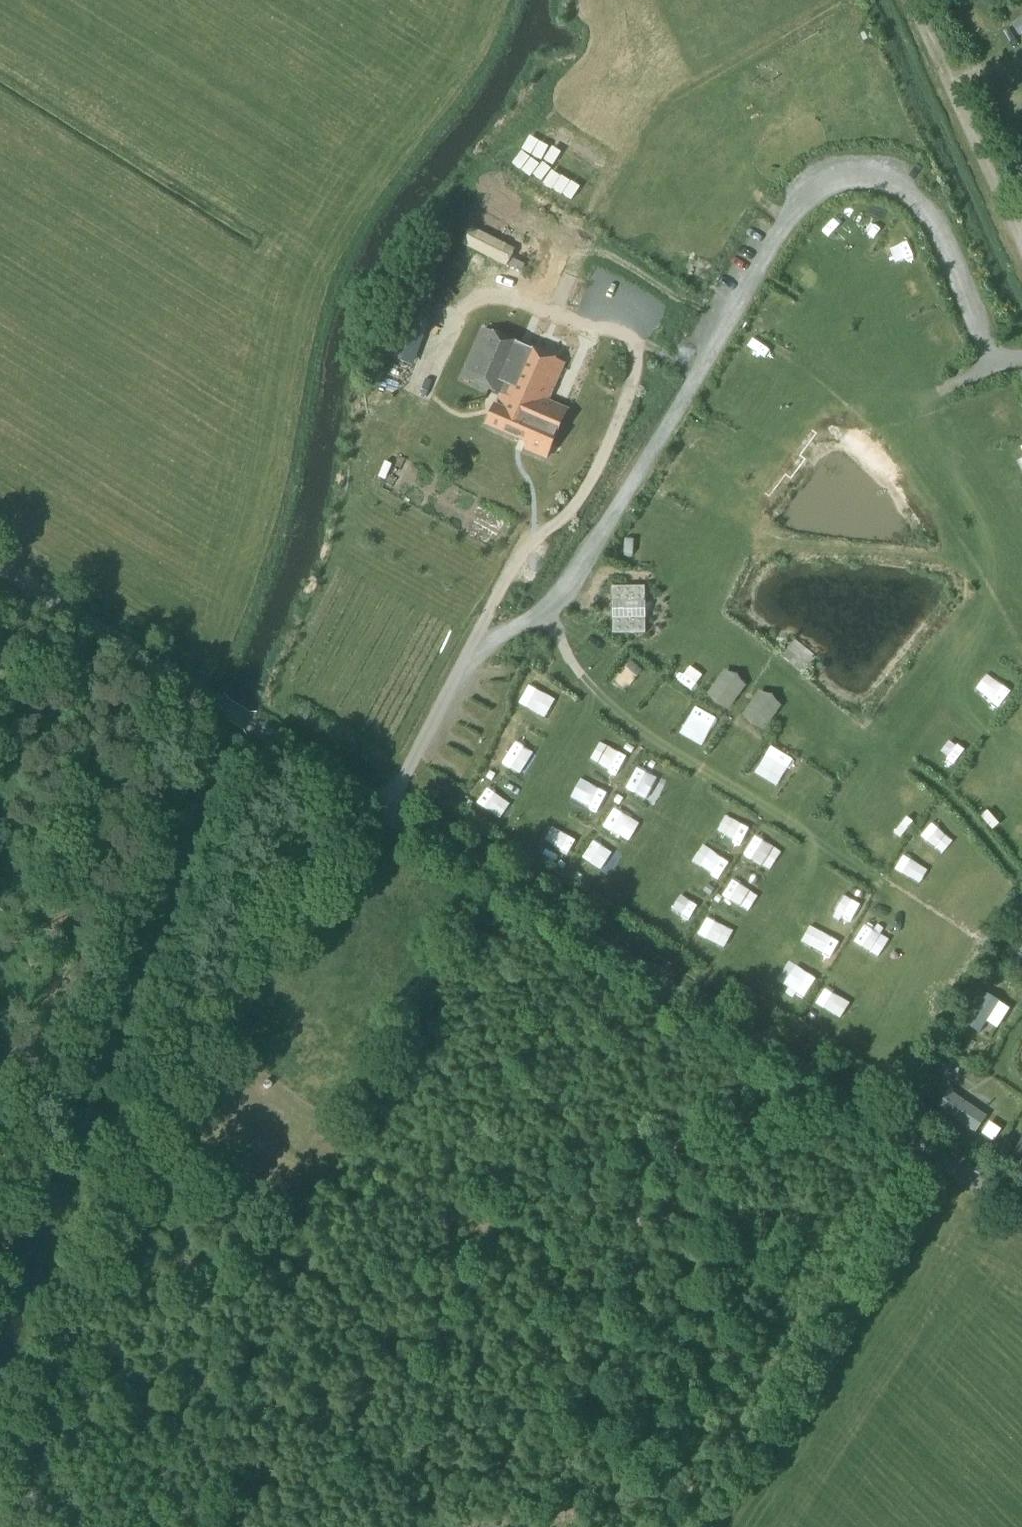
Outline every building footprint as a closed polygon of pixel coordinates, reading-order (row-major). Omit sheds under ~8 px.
[(463,245),(507,267),(515,250),(471,228),(463,245)] [(521,273),(525,265),(513,260),(510,267),(521,273)] [(401,391),(426,324),(399,314),(375,381),(401,391)] [(484,329),(464,378),(503,395),(501,398),(497,407),(496,407),(488,425),(531,444),(528,450),(547,458),(567,411),(547,403),(565,364),(524,347),(484,329)] [(645,634),(645,587),(612,587),(613,634),(645,634)] [(1013,950),(1021,956),(1021,935),(1013,950)] [(989,990),(967,1023),(981,1032),(1002,999),(989,990)] [(936,1104),(977,1130),(990,1110),(949,1084),(936,1104)] [(1013,1158),(1021,1164),(1021,1144),(1013,1158)]
